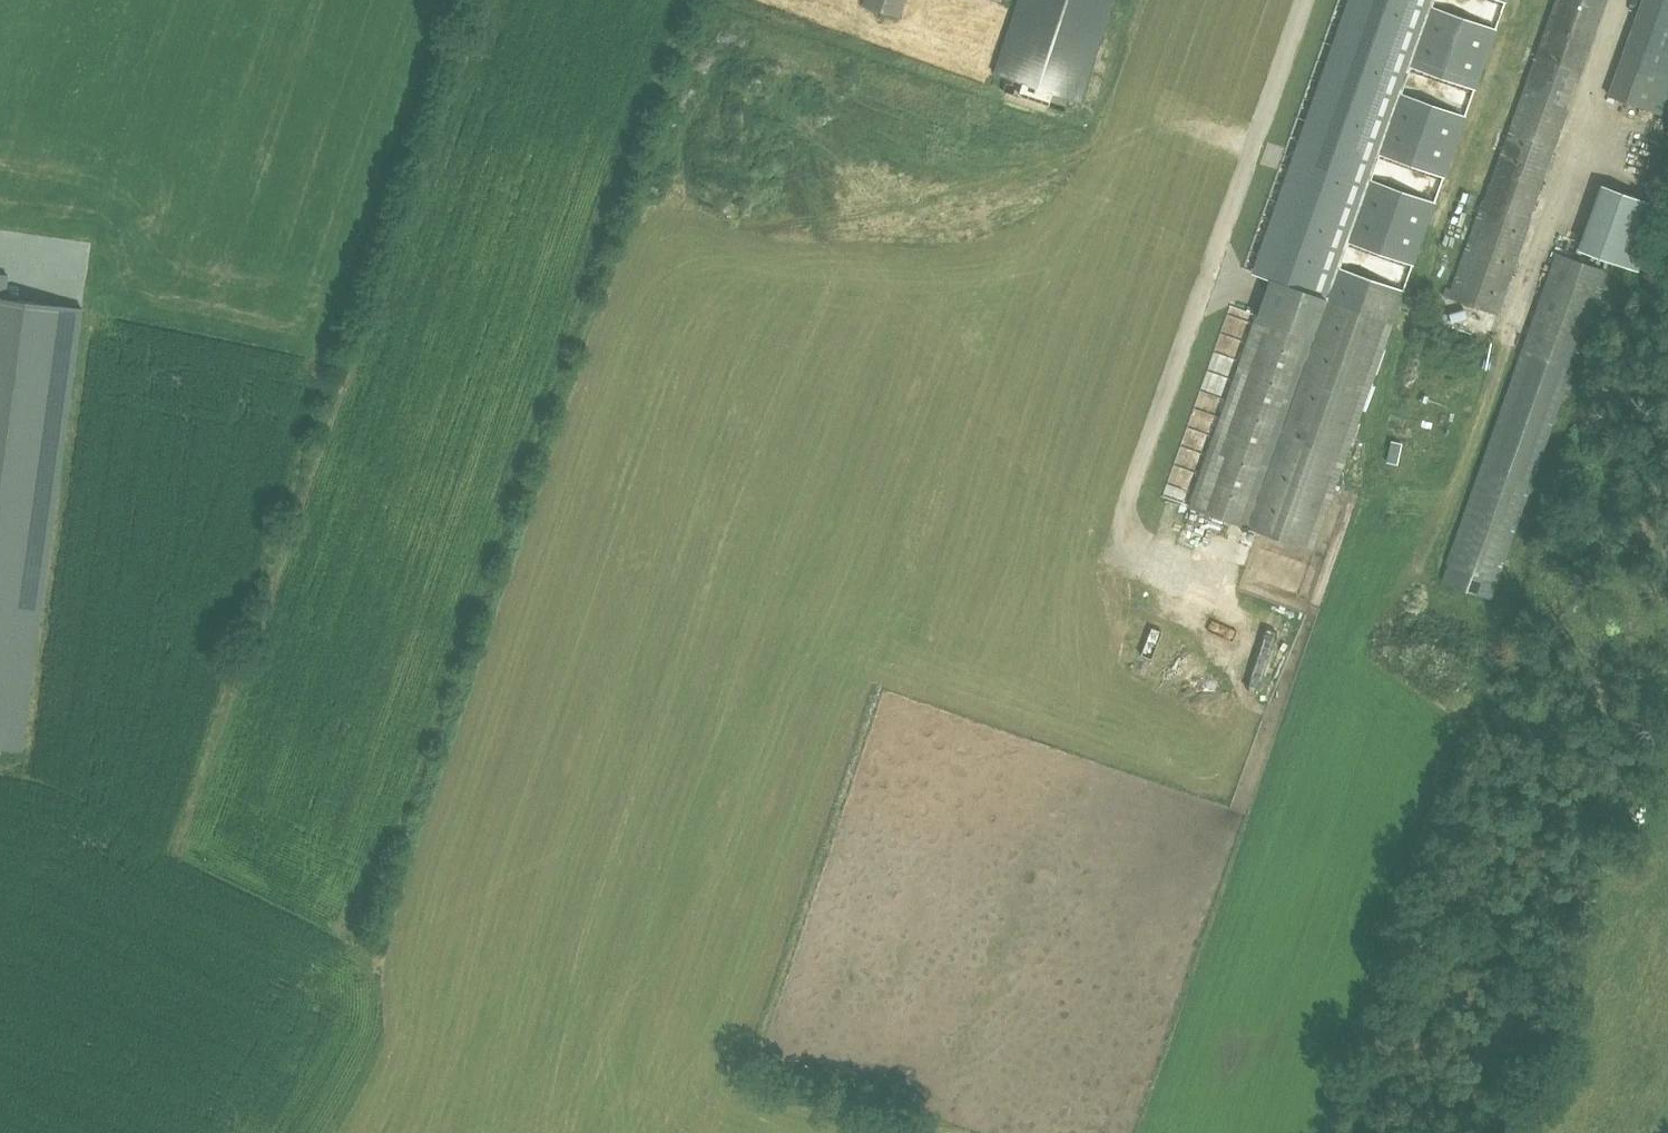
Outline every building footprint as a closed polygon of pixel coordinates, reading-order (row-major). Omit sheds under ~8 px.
[(862,4),(900,17),(906,0),(863,0),(862,4)] [(1080,102),(1114,0),(1017,0),(993,71),(1023,81),(1019,94),(1048,104),(1052,92),(1080,102)] [(1355,32),(1478,76),(1505,0),(1367,0),(1355,32)] [(1534,57),(1577,73),(1579,74),(1606,0),(1555,0),(1534,57)] [(1667,97),(1667,0),(1644,0),(1610,95),(1662,114),(1667,97)] [(1355,32),(1317,144),(1439,189),(1478,76),(1355,32)] [(1521,92),(1447,295),(1448,296),(1497,314),(1529,225),(1528,225),(1568,109),(1566,108),(1521,92)] [(1270,278),(1392,321),(1439,189),(1317,145),(1270,278)] [(1573,369),(1608,270),(1555,252),(1521,350),(1573,369)] [(23,751),(84,307),(6,297),(9,274),(0,273),(0,747),(23,751)] [(1392,321),(1270,278),(1190,506),(1312,549),(1392,321)] [(1573,369),(1521,350),(1449,559),(1499,576),(1573,369)]
